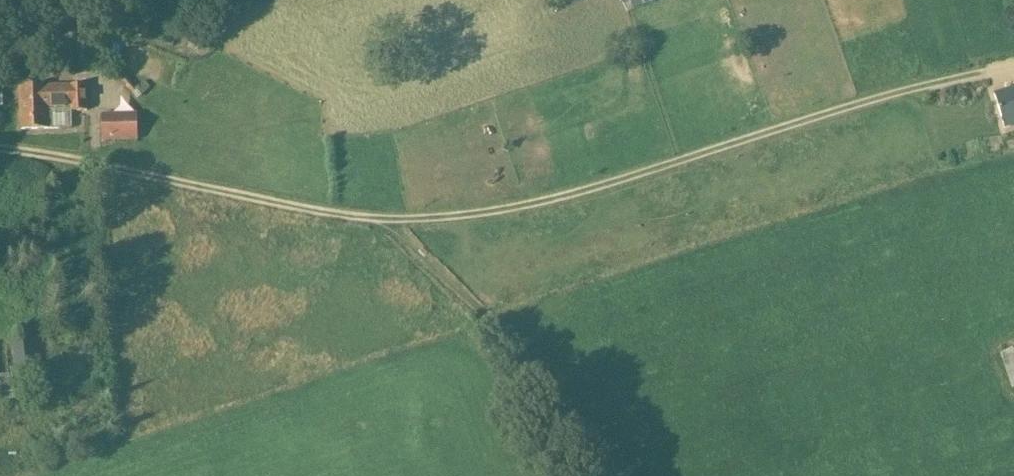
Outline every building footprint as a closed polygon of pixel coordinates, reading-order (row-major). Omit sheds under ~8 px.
[(22,130),(48,129),(48,112),(87,111),(86,86),(20,88),(22,130)] [(1013,126),(1013,88),(994,95),(1005,129),(1013,126)] [(139,140),(138,113),(102,114),(103,142),(139,140)]
